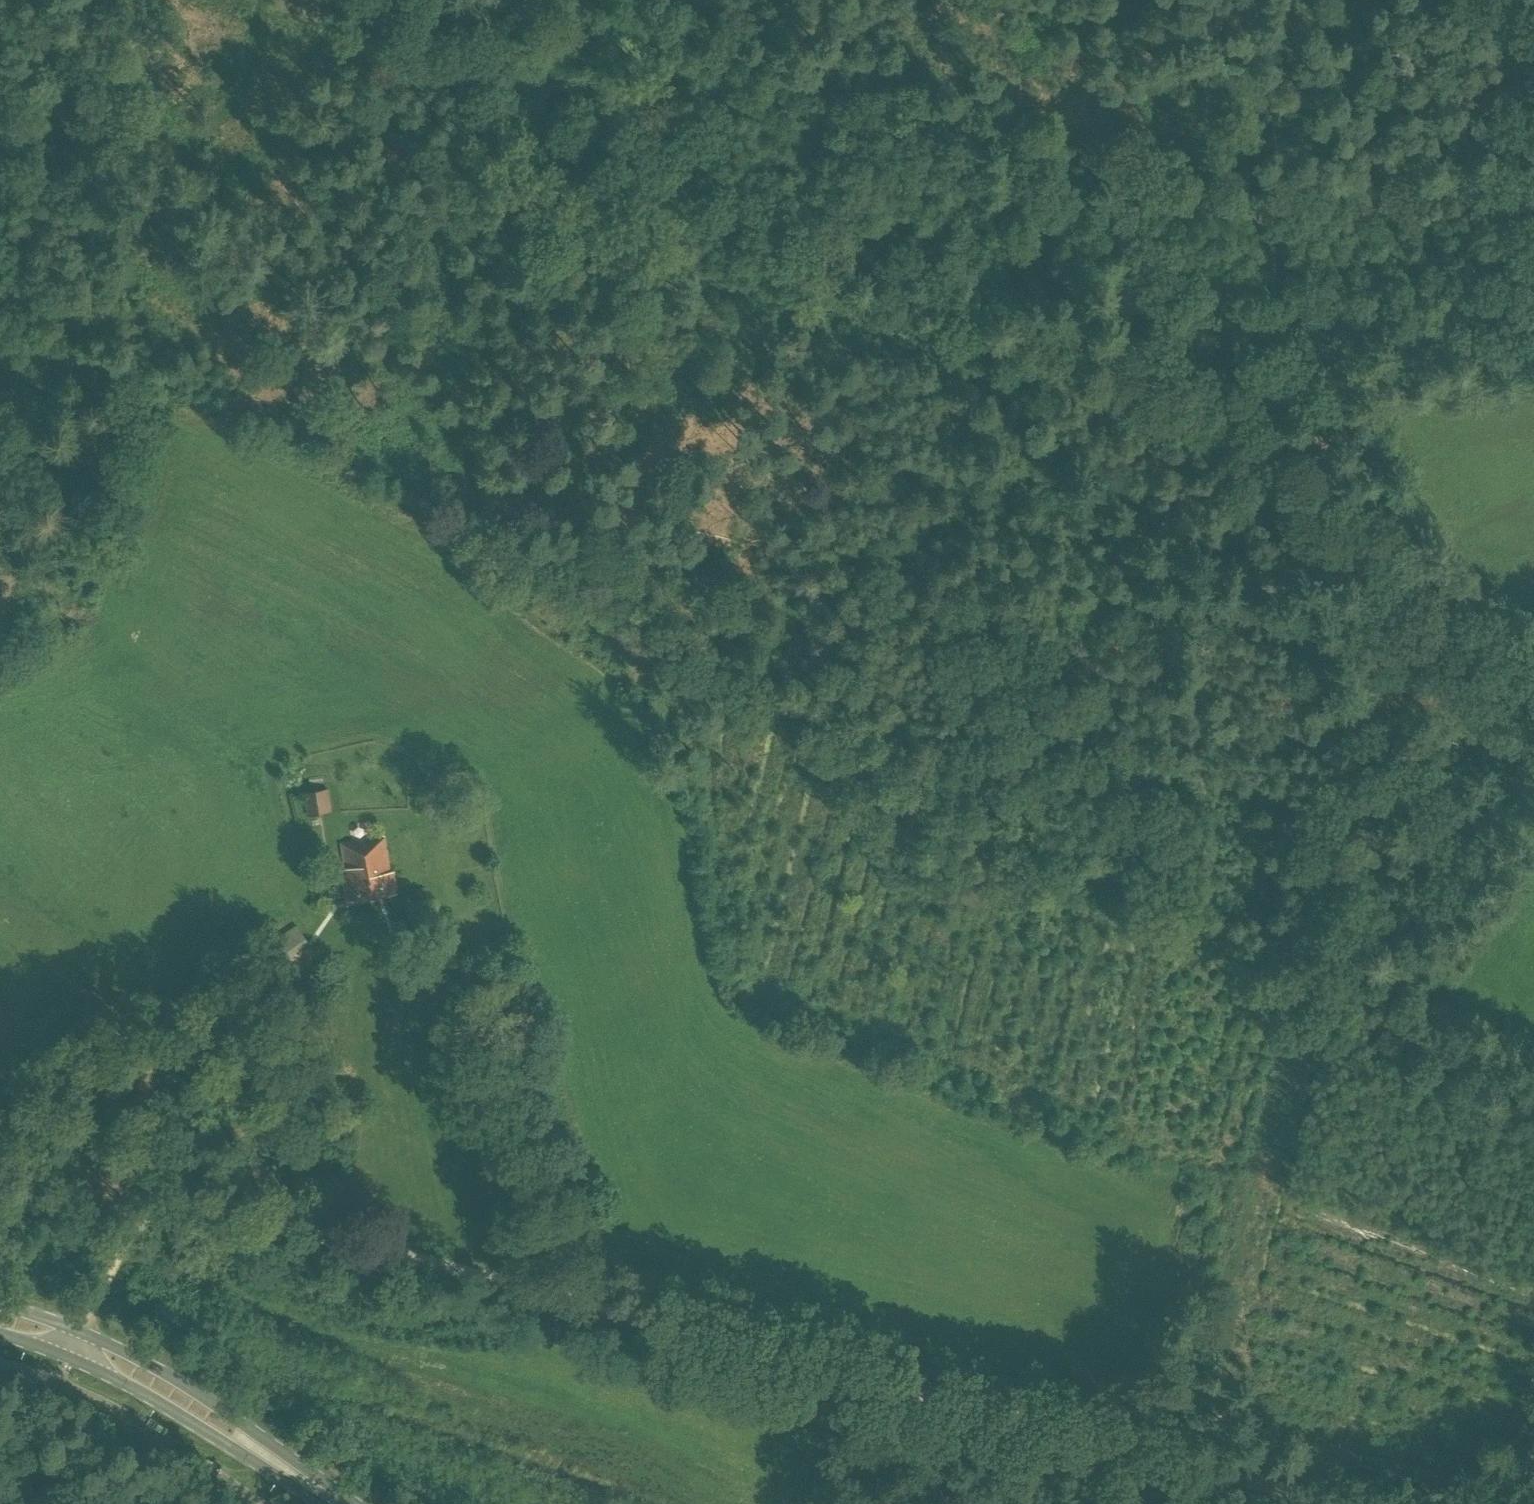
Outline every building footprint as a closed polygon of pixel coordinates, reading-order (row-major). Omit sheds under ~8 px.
[(327,789),(303,793),(303,795),(307,816),(330,813),(327,789)] [(389,872),(384,838),(341,845),(345,868),(341,869),(346,901),(396,893),(392,872),(389,872)] [(293,926),(284,938),(299,951),(309,939),(293,926)]
